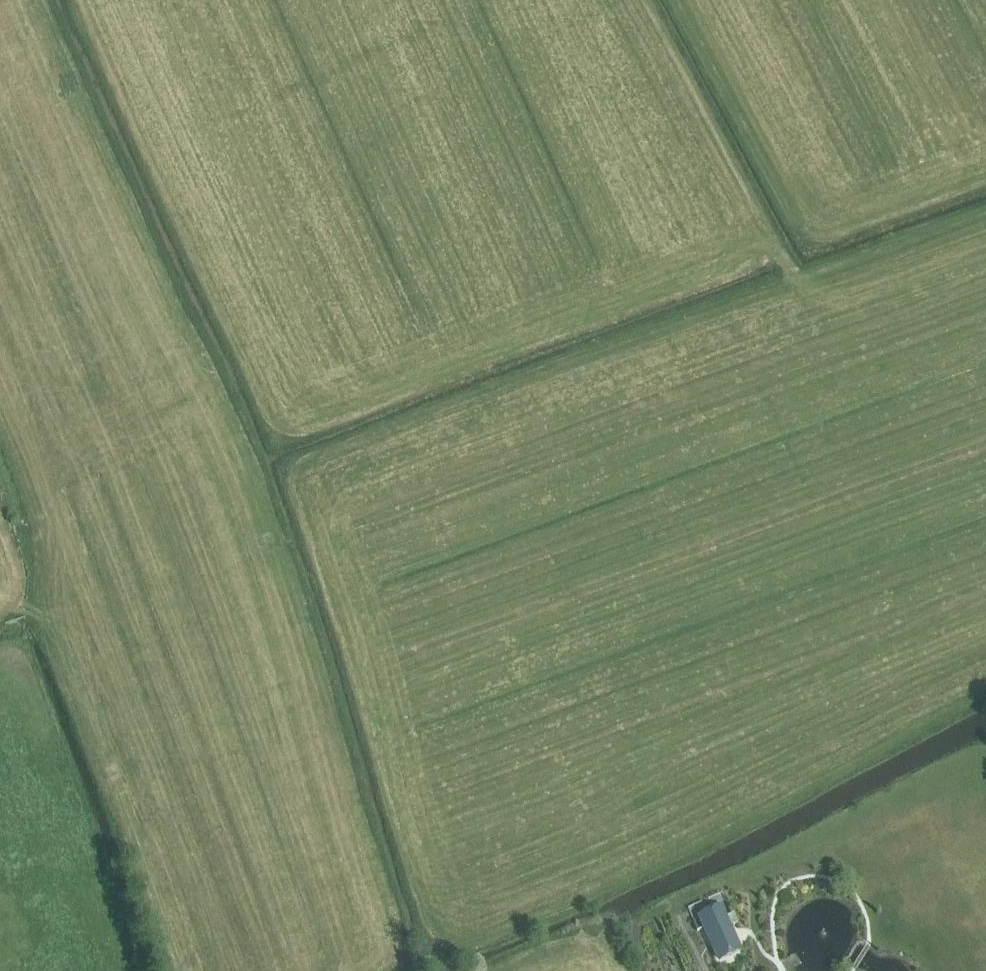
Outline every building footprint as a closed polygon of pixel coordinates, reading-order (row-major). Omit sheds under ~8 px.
[(740,951),(725,918),(705,927),(720,960),(740,951)]
